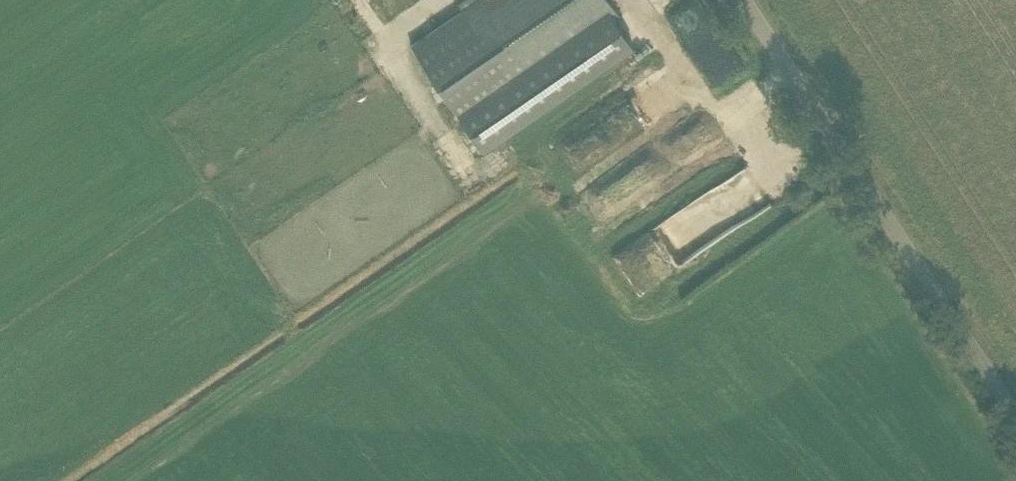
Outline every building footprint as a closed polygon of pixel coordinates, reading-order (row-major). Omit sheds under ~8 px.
[(607,0),(478,0),(463,11),(411,45),(464,121),(484,151),(634,47),(614,17),(618,15),(607,0)]
